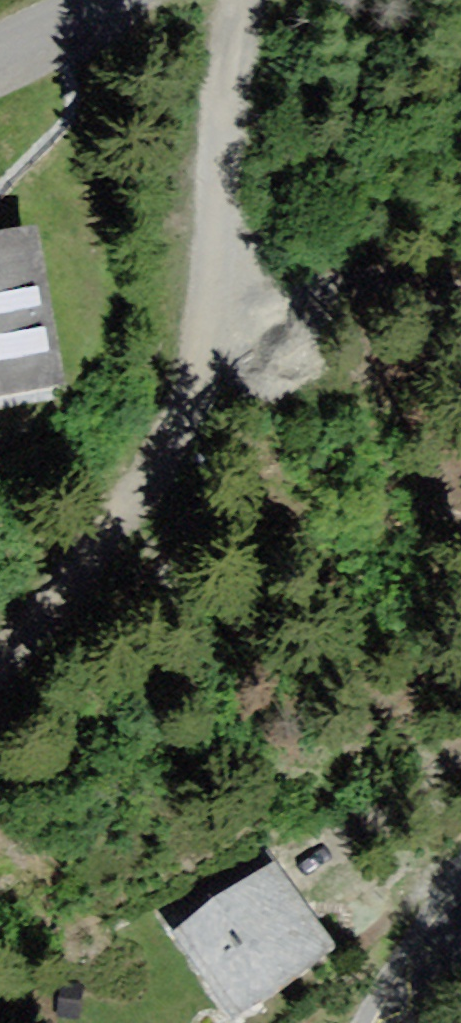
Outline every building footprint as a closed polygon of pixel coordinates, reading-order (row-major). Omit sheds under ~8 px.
[(0,250),(0,394),(68,385),(40,242),(0,250)] [(342,962),(278,871),(174,944),(229,1022),(254,1022),(342,962)]
